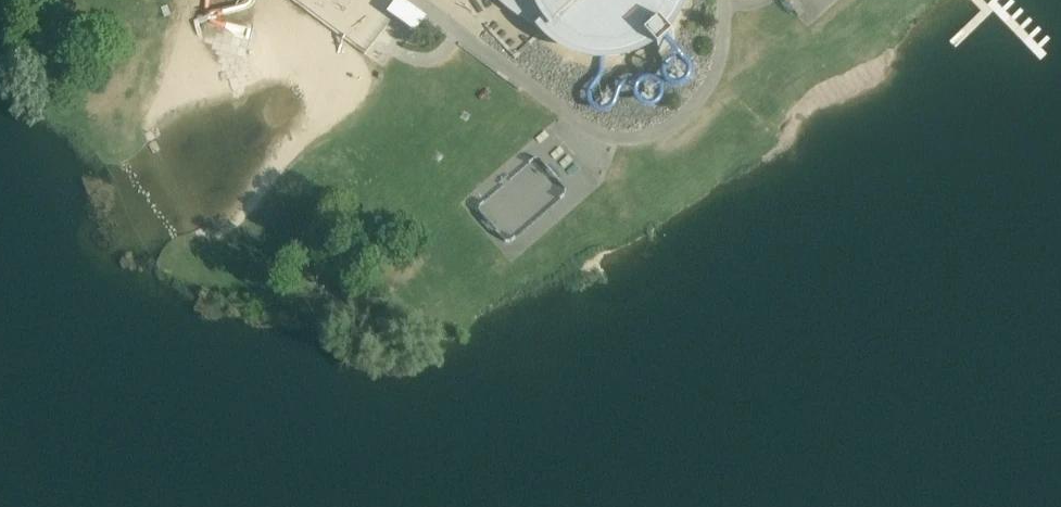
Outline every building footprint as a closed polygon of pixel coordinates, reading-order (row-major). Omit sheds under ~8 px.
[(547,30),(560,42),(576,50),(593,55),(611,56),(628,54),(641,49),(653,42),(660,50),(675,37),(668,28),(670,25),(673,22),(675,18),(683,2),(683,0),(515,0),(544,32),(547,30)] [(427,26),(400,6),(388,22),(415,41),(427,26)]
